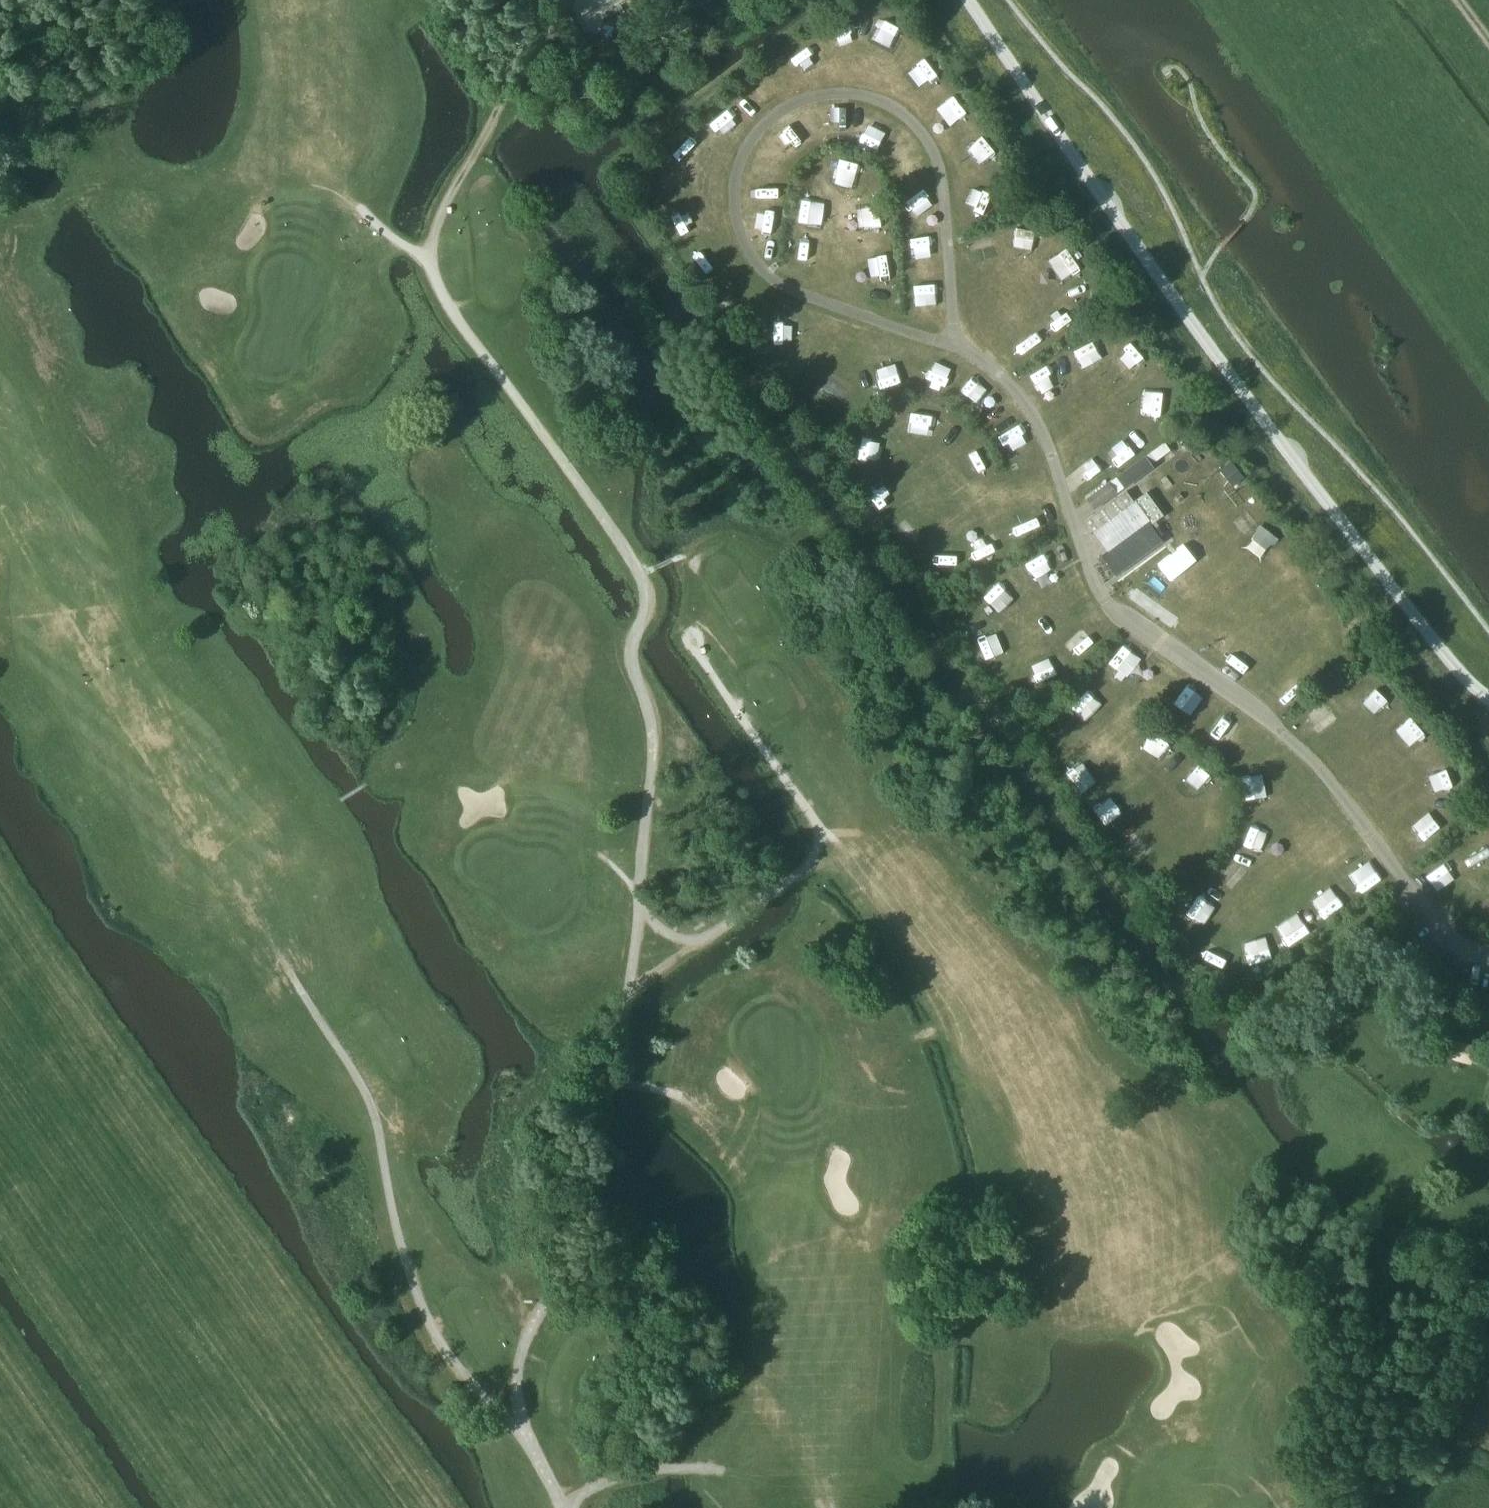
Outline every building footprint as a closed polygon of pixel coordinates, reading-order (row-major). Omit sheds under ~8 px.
[(567,7),(551,17),(573,53),(589,43),(567,7)] [(1238,470),(1230,477),(1237,484),(1244,478),(1238,470)] [(1108,483),(1088,498),(1096,508),(1124,488),(1116,477),(1108,483)] [(1135,503),(1126,491),(1086,521),(1095,533),(1135,503)] [(1147,492),(1134,501),(1151,524),(1164,515),(1147,492)] [(1102,555),(1116,575),(1163,541),(1148,521),(1102,555)] [(1452,1040),(1447,1056),(1471,1062),(1475,1047),(1452,1040)]
